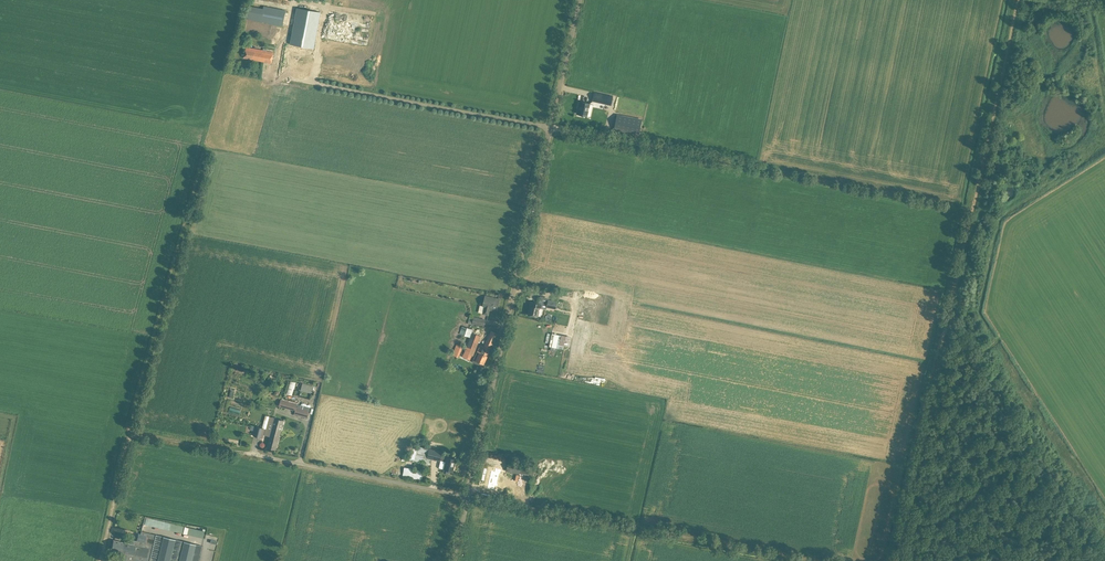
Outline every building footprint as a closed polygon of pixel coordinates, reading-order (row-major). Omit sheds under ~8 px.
[(280,39),(282,28),(286,10),(264,5),(263,8),(248,5),(246,19),(276,25),(276,27),(274,38),(280,39)] [(314,49),(315,43),(321,12),(297,8),(290,44),(314,49)] [(274,52),(246,47),(244,58),(272,63),(274,52)] [(335,67),(334,75),(355,79),(357,69),(350,67),(350,66),(343,65),(342,69),(335,67)] [(607,95),(600,93),(594,92),(593,101),(605,104),(611,105),(613,96),(607,95)] [(580,101),(577,114),(587,116),(591,117),(593,105),(589,104),(590,103),(580,101)] [(614,130),(639,134),(642,119),(617,114),(614,130)] [(499,299),(494,298),(485,296),(483,307),(484,308),(483,314),(488,315),(490,309),(496,311),(499,299)] [(556,309),(557,301),(548,299),(546,307),(556,309)] [(542,304),(536,303),(531,302),(530,306),(531,306),(530,310),(529,309),(528,315),(538,317),(540,308),(541,308),(542,304)] [(562,314),(560,327),(567,329),(570,315),(562,314)] [(485,319),(474,317),(469,317),(468,323),(473,323),(484,325),(485,319)] [(461,334),(466,336),(466,335),(467,336),(469,328),(462,326),(459,333),(461,334)] [(498,334),(493,331),(491,330),(481,353),(479,353),(476,360),(483,364),(498,334)] [(473,356),(480,336),(472,333),(464,352),(473,356)] [(458,357),(463,347),(457,344),(453,355),(458,357)] [(312,393),(314,385),(303,382),(301,390),(312,393)] [(311,407),(281,399),(279,406),(295,410),(294,414),(308,418),(311,407)] [(272,429),(281,431),(284,420),(269,417),(267,425),(266,424),(265,428),(272,430),(272,429)] [(259,427),(256,426),(253,435),(262,438),(263,434),(270,436),(267,447),(276,450),(281,431),(272,429),(272,430),(265,428),(259,427)] [(418,446),(417,447),(411,445),(408,457),(415,459),(414,461),(419,462),(419,459),(426,460),(426,462),(428,463),(429,458),(440,461),(440,460),(446,461),(444,469),(445,469),(444,472),(448,473),(449,470),(453,471),(456,459),(456,456),(451,455),(451,458),(441,456),(442,452),(418,446)] [(529,468),(521,466),(521,465),(508,462),(506,471),(519,474),(528,476),(528,475),(534,476),(535,471),(529,469),(529,468)] [(423,479),(424,469),(405,467),(404,477),(423,479)] [(489,478),(487,488),(493,489),(494,485),(497,486),(497,484),(496,483),(498,473),(500,473),(500,469),(497,468),(495,468),(494,471),(491,470),(489,478)] [(203,546),(175,539),(163,536),(156,535),(155,538),(146,536),(146,535),(138,533),(136,541),(139,541),(138,546),(124,542),(114,540),(111,550),(133,555),(132,559),(131,559),(131,560),(200,560),(203,546)]
